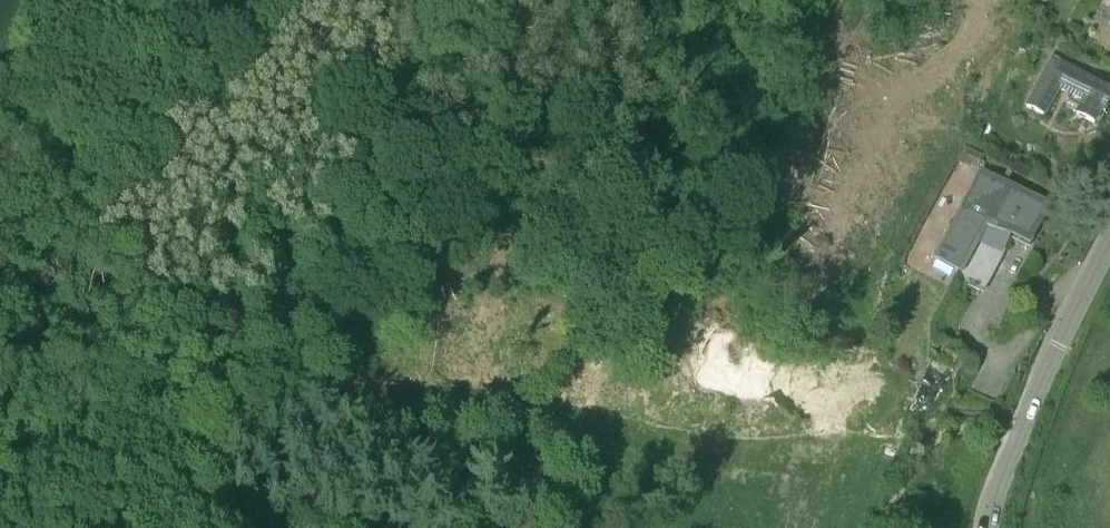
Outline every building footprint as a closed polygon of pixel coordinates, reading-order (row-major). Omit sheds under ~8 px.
[(1109,106),(1109,92),(1048,62),(1026,108),(1045,117),(1058,91),(1082,103),(1076,115),(1095,125),(1101,113),(1105,116),(1109,106)] [(1028,245),(1047,211),(975,177),(934,258),(958,270),(982,223),(1028,245)]
